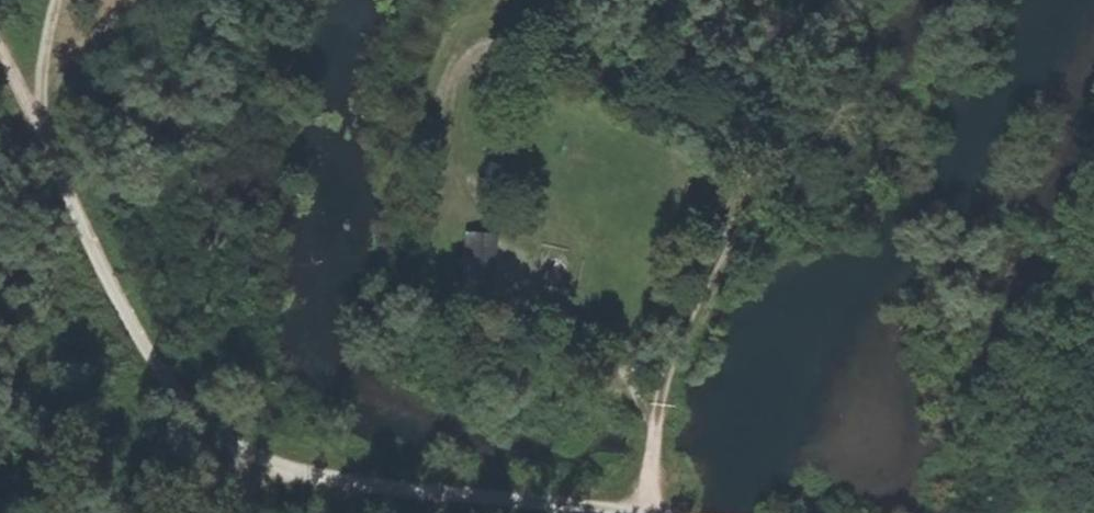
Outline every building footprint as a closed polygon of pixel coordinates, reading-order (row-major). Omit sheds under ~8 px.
[(495,291),(501,236),(467,232),(460,287),(495,291)] [(529,302),(516,302),(516,312),(529,312),(529,302)]
